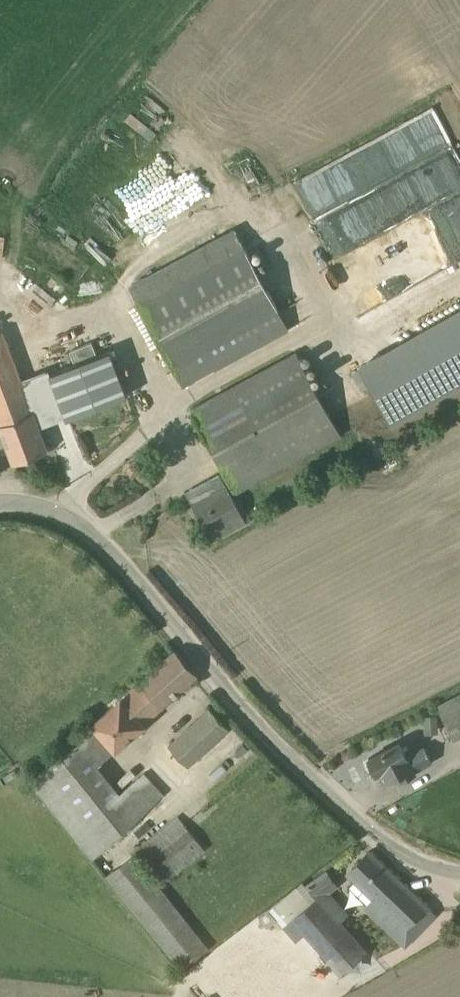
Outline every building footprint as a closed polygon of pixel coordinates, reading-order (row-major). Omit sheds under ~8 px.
[(407,177),(318,210),(344,282),(459,239),(459,142),(446,106),(388,127),(407,177)] [(233,227),(128,285),(183,386),(289,331),(233,227)] [(459,382),(459,305),(357,363),(391,422),(459,382)] [(0,331),(0,431),(12,463),(47,450),(35,418),(48,414),(47,409),(49,407),(36,373),(20,378),(3,330),(0,331)] [(94,353),(90,342),(68,351),(72,361),(94,353)] [(108,350),(49,373),(66,418),(126,395),(108,350)] [(189,408),(234,492),(340,434),(294,350),(189,408)] [(183,491),(210,540),(245,521),(218,472),(183,491)] [(97,763),(197,674),(174,649),(90,724),(91,726),(28,780),(90,858),(136,818),(163,793),(143,771),(119,790),(97,763)] [(454,740),(459,737),(459,692),(436,705),(454,740)] [(168,745),(157,755),(176,775),(186,765),(188,766),(228,729),(207,707),(167,744),(168,745)] [(423,734),(438,733),(436,715),(422,716),(423,734)] [(369,760),(367,763),(371,771),(375,771),(376,773),(379,771),(384,780),(396,775),(399,781),(416,772),(416,771),(432,762),(423,745),(407,754),(400,741),(368,758),(369,760)] [(204,848),(176,814),(104,875),(180,969),(215,943),(169,884),(162,889),(159,886),(204,848)] [(434,915),(368,851),(345,874),(365,893),(360,898),(366,903),(362,907),(403,946),(434,915)] [(325,868),(306,884),(315,897),(290,918),(339,974),(367,950),(341,919),(348,913),(329,892),(337,886),(325,868)]
